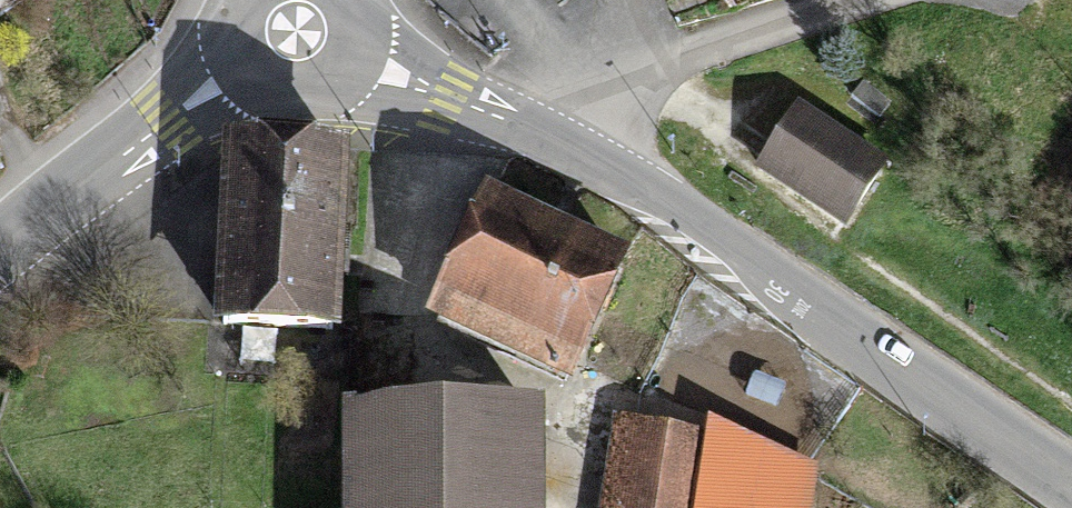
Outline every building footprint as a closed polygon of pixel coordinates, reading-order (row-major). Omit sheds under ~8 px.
[(24,0),(0,0),(0,12),(24,0)] [(698,19),(747,0),(690,0),(698,19)] [(757,185),(843,242),(886,177),(800,120),(757,185)] [(213,342),(334,348),(343,168),(221,163),(213,342)] [(422,334),(563,400),(621,277),(480,211),(422,334)] [(528,434),(335,437),(336,507),(529,507),(528,434)] [(702,454),(694,507),(813,507),(815,483),(705,435),(702,454)] [(702,454),(610,444),(603,507),(694,507),(702,454)]
